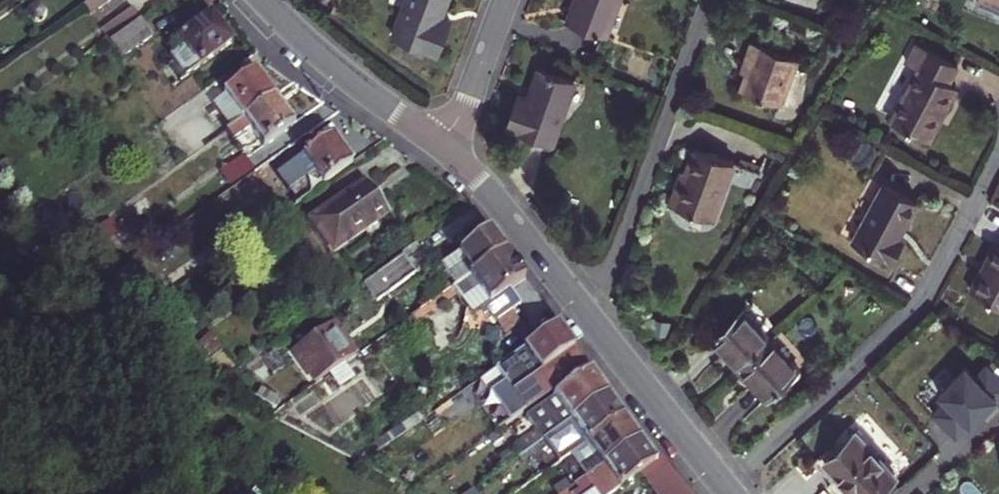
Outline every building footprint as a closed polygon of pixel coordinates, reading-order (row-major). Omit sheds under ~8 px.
[(83,5),(90,15),(110,0),(91,0),(83,5)] [(439,53),(451,22),(437,16),(440,9),(443,10),(446,0),(407,0),(393,36),(439,53)] [(567,21),(604,35),(617,0),(575,0),(567,21)] [(998,8),(998,0),(979,0),(998,8)] [(117,36),(140,20),(132,9),(109,25),(117,36)] [(186,77),(232,43),(212,16),(176,43),(180,49),(171,56),(186,77)] [(152,37),(140,20),(117,36),(109,42),(121,58),(152,37)] [(109,42),(117,36),(109,25),(101,31),(109,42)] [(798,59),(751,41),(744,59),(751,62),(747,74),(741,89),(781,104),(798,59)] [(888,119),(928,140),(956,87),(947,83),(957,65),(916,43),(906,62),(903,60),(891,83),(904,90),(888,119)] [(751,62),(744,59),(740,71),(747,74),(751,62)] [(551,143),(575,81),(540,68),(532,91),(534,92),(532,99),(517,94),(505,126),(551,143)] [(259,86),(264,83),(255,70),(250,74),(259,86)] [(242,119),(273,96),(264,83),(259,86),(250,74),(223,93),(225,96),(242,119)] [(875,112),(888,119),(904,90),(891,83),(875,112)] [(242,119),(225,96),(213,105),(229,128),(242,119)] [(294,125),(273,96),(242,119),(229,128),(224,131),(232,141),(250,128),(263,147),(294,125)] [(324,185),(353,165),(333,136),(304,156),(304,157),(279,175),(290,191),(306,179),(315,172),(324,185)] [(713,221),(734,165),(694,150),(673,206),(713,221)] [(252,170),(244,157),(220,173),(229,186),(252,170)] [(315,172),(306,179),(315,192),(324,185),(315,172)] [(388,214),(366,183),(312,222),(318,231),(315,232),(325,246),(328,244),(334,252),(365,230),(370,238),(383,229),(377,222),(388,214)] [(883,184),(853,239),(891,260),(903,239),(898,236),(917,203),(883,184)] [(506,252),(491,231),(441,267),(449,278),(456,288),(506,252)] [(404,256),(406,259),(421,249),(417,243),(402,253),(404,256)] [(995,244),(970,291),(998,306),(998,246),(995,244)] [(525,279),(506,252),(456,288),(453,290),(457,296),(472,318),(480,312),(484,317),(488,314),(495,324),(496,324),(512,312),(521,306),(510,290),(525,279)] [(378,302),(417,274),(406,259),(404,256),(365,284),(378,302)] [(86,287),(93,282),(81,276),(79,278),(86,287)] [(456,288),(449,278),(429,291),(436,301),(452,289),(453,290),(456,288)] [(150,291),(156,301),(168,292),(161,283),(150,291)] [(415,324),(457,296),(453,290),(452,289),(436,301),(421,311),(411,318),(415,324)] [(740,367),(771,339),(743,309),(713,337),(740,367)] [(520,323),(512,312),(496,324),(504,335),(520,323)] [(316,384),(357,356),(335,325),(294,353),(316,384)] [(490,395),(511,423),(588,368),(558,326),(479,381),(489,395),(490,395)] [(198,346),(208,357),(219,347),(209,336),(198,346)] [(799,369),(771,339),(740,367),(768,397),(799,369)] [(273,375),(284,367),(274,353),(263,360),(273,375)] [(932,412),(956,435),(968,422),(970,423),(995,398),(996,400),(998,397),(998,377),(985,364),(974,376),(964,366),(938,393),(945,399),(932,412)] [(544,440),(607,395),(591,372),(526,417),(536,432),(511,449),(518,459),(519,458),(540,443),(544,440)] [(255,400),(275,411),(280,401),(261,390),(255,400)] [(624,418),(607,395),(544,440),(560,463),(570,456),(624,418)] [(640,440),(624,418),(570,456),(587,479),(640,440)] [(895,475),(855,432),(823,461),(854,493),(875,493),(895,475)] [(640,440),(587,479),(576,486),(580,491),(576,493),(613,493),(641,474),(655,493),(688,493),(661,459),(657,463),(640,440)] [(544,448),(540,443),(519,458),(523,463),(544,448)] [(576,486),(571,479),(550,493),(565,493),(576,486)]
